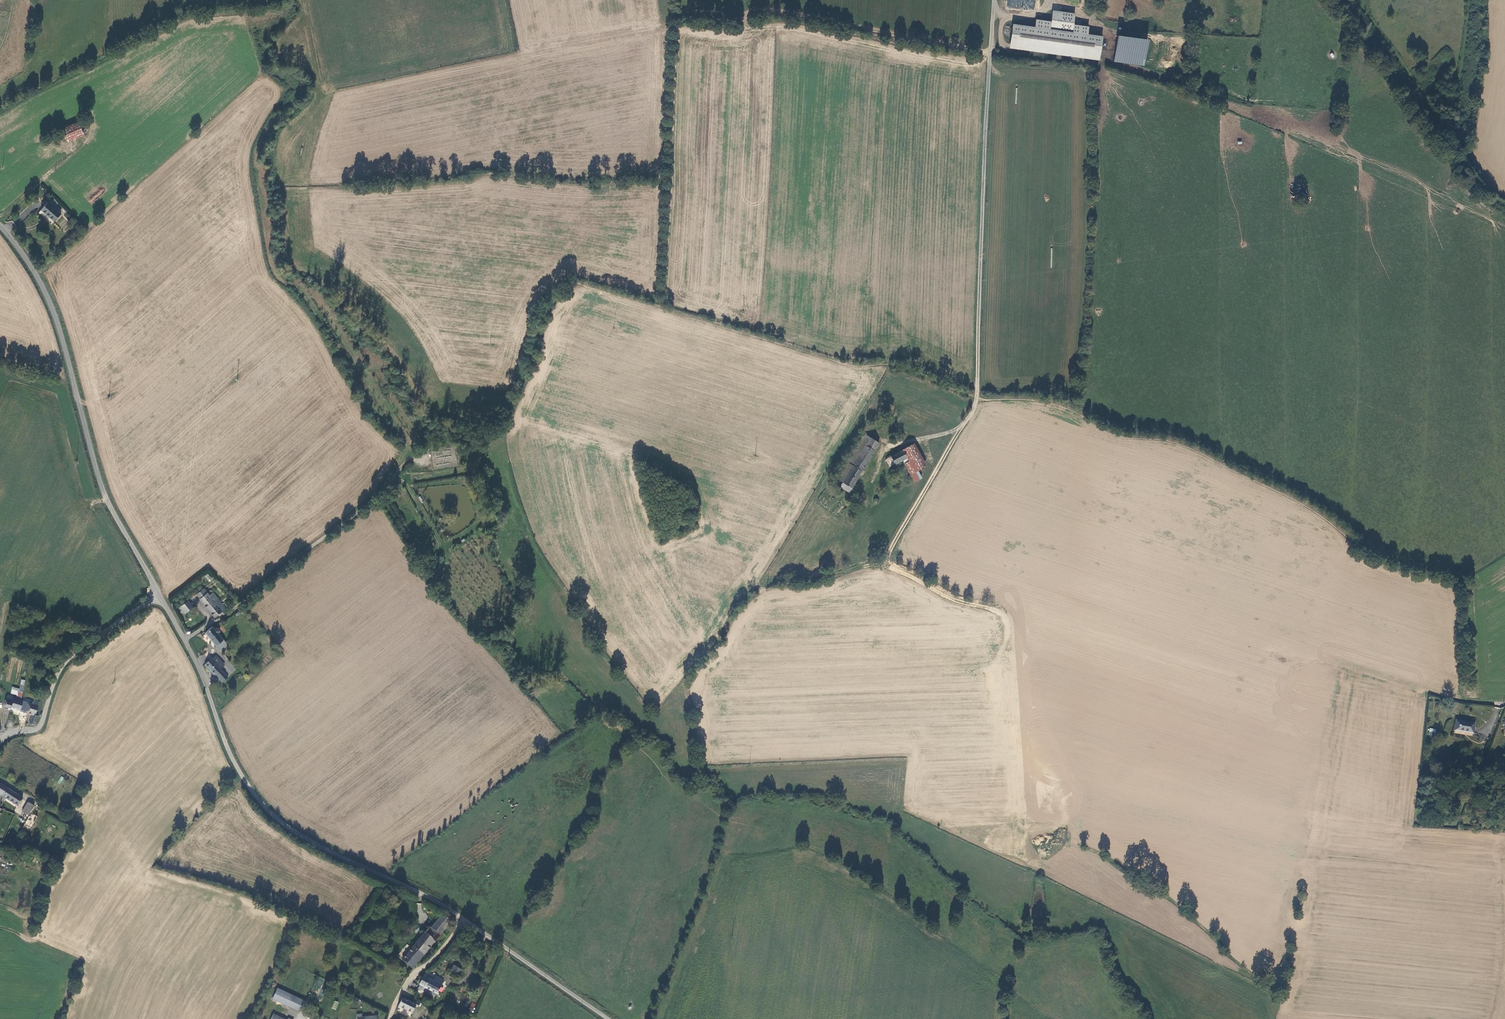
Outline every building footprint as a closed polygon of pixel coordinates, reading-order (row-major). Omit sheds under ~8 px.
[(1013,24),(1010,49),(1079,58),(1101,61),(1104,36),(1088,34),(1089,26),(1074,24),(1076,13),(1053,10),(1052,21),(1036,19),(1035,26),(1013,24)] [(1114,61),(1145,66),(1149,43),(1151,44),(1152,40),(1124,35),(1118,34),(1114,61)] [(83,133),(79,123),(61,132),(66,142),(83,133)] [(41,210),(55,221),(61,214),(48,203),(41,210)] [(879,443),(864,434),(836,480),(841,483),(840,487),(849,492),(879,443)] [(911,475),(914,482),(920,478),(916,472),(924,466),(912,445),(890,457),(891,457),(886,460),(889,467),(894,464),(894,465),(902,460),(904,463),(904,464),(911,475)] [(210,582),(213,579),(207,573),(204,576),(210,582)] [(218,615),(220,616),(228,611),(220,603),(221,603),(213,593),(211,594),(204,588),(196,594),(215,617),(218,615)] [(192,607),(187,600),(180,607),(184,613),(192,607)] [(227,644),(213,626),(205,632),(219,650),(227,644)] [(211,658),(205,665),(214,675),(219,680),(225,674),(218,666),(222,662),(216,656),(212,659),(211,658)] [(6,706),(13,708),(16,698),(22,700),(23,696),(18,695),(17,696),(10,694),(6,706)] [(24,701),(22,700),(16,698),(13,708),(21,711),(24,702),(24,701)] [(32,720),(36,722),(39,716),(37,715),(40,706),(33,704),(30,714),(33,715),(32,720)] [(1474,733),(1475,723),(1457,720),(1456,730),(1474,733)] [(16,805),(22,797),(7,788),(2,796),(1,803),(3,804),(4,796),(16,805)] [(21,811),(27,815),(33,805),(27,801),(21,811)] [(30,816),(27,815),(25,819),(18,829),(25,834),(36,816),(35,815),(35,814),(32,812),(30,816)] [(12,846),(20,851),(21,849),(18,846),(19,845),(15,843),(12,846)] [(442,915),(431,928),(440,936),(451,922),(442,915)] [(402,960),(413,968),(440,936),(431,928),(429,927),(402,960)] [(450,974),(456,978),(461,970),(454,965),(451,968),(453,970),(450,974)] [(444,980),(426,972),(424,976),(419,985),(436,994),(444,980)] [(300,1013),(305,1001),(278,989),(273,999),(300,1013)] [(412,1003),(402,998),(398,1006),(412,1013),(418,1001),(414,999),(412,1003)]
